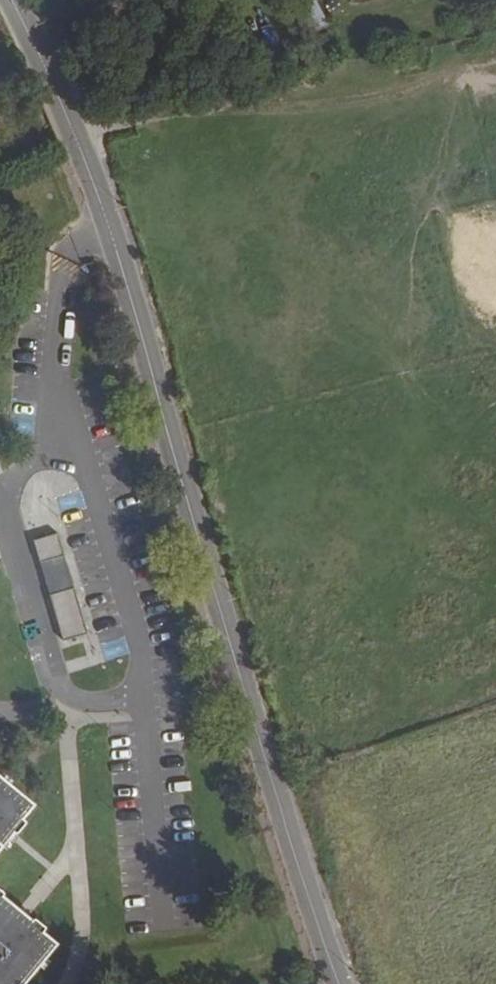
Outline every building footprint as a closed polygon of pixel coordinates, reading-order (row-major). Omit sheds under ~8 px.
[(56,535),(32,542),(61,642),(85,635),(56,535)] [(122,630),(103,630),(104,657),(123,656),(122,630)] [(15,832),(18,833),(26,823),(23,819),(34,806),(0,778),(0,849),(15,832)] [(57,945),(44,933),(46,928),(35,919),(33,922),(3,896),(5,895),(0,891),(0,983),(24,983),(57,945)]
